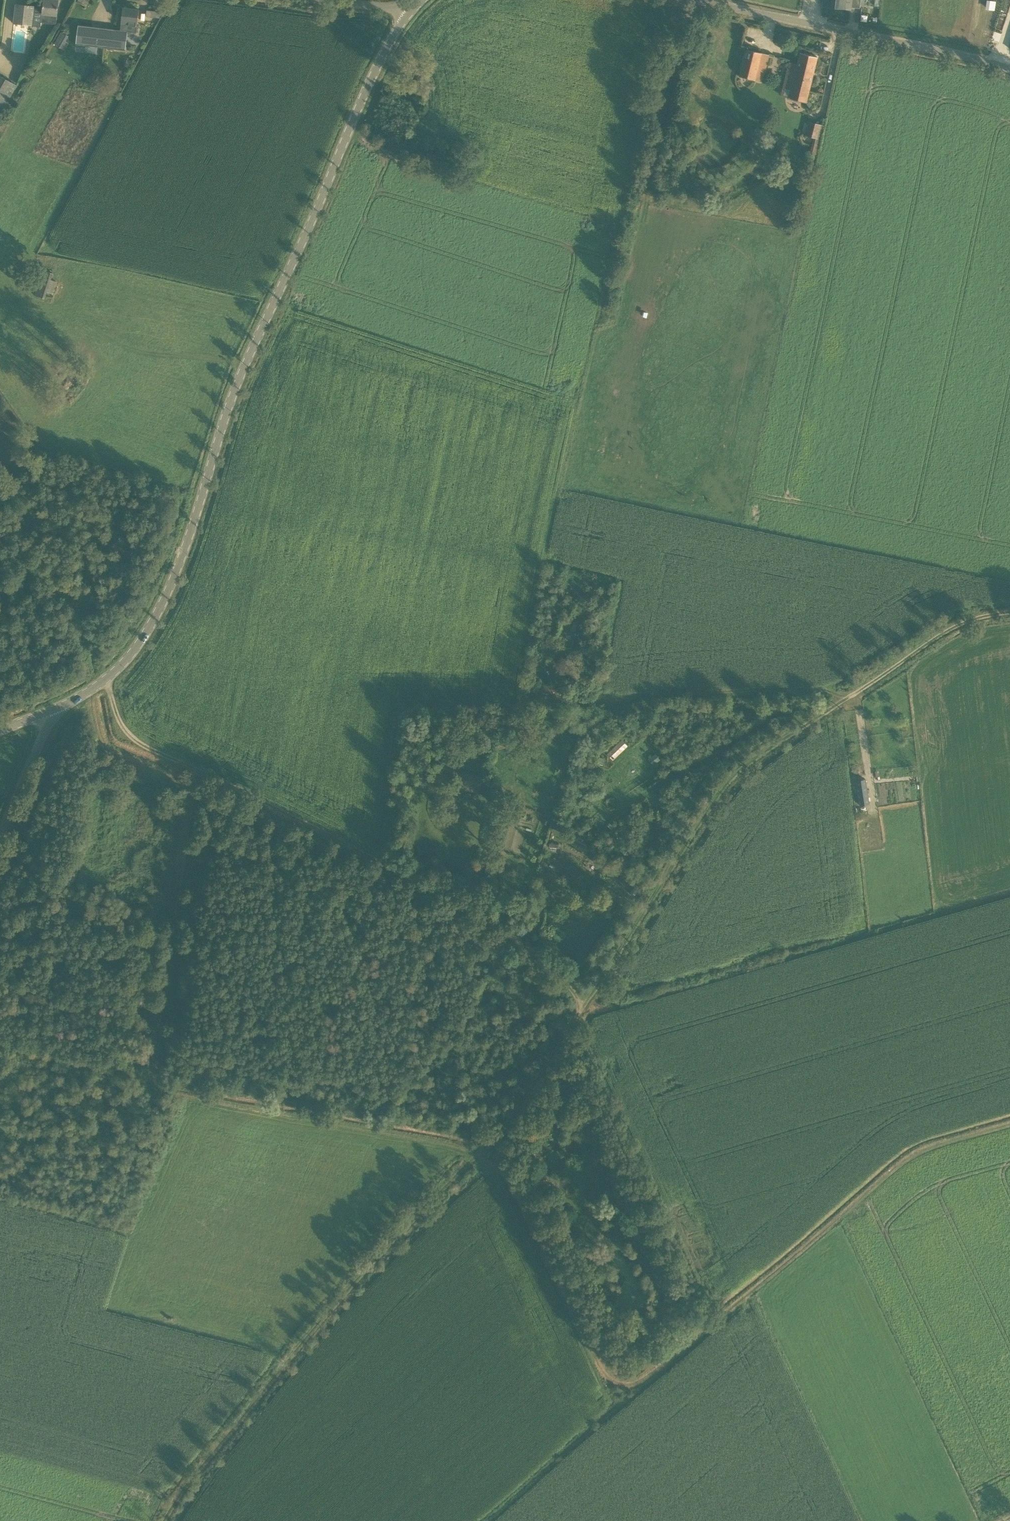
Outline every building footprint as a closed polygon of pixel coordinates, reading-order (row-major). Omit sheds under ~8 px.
[(32,25),(41,26),(41,21),(56,23),(59,0),(44,0),(43,7),(34,6),(34,5),(16,3),(13,23),(32,25)] [(851,9),(852,0),(823,0),(822,5),(851,9)] [(139,9),(123,8),(121,22),(120,30),(78,25),(76,44),(126,50),(128,31),(126,31),(127,23),(137,24),(137,23),(142,23),(145,21),(145,18),(143,15),(138,15),(139,9)] [(754,80),(761,53),(746,49),(740,76),(754,80)] [(789,62),(783,87),(791,89),(789,98),(806,102),(817,57),(800,52),(797,64),(789,62)] [(3,119),(10,106),(6,103),(17,85),(0,75),(0,117),(3,119)] [(809,122),(806,135),(814,137),(810,152),(816,154),(820,139),(817,138),(820,125),(809,122)] [(42,269),(35,295),(44,297),(46,291),(53,293),(56,281),(51,279),(53,272),(42,269)] [(571,659),(561,665),(572,681),(582,675),(571,659)] [(611,748),(616,754),(623,747),(618,741),(611,748)] [(649,767),(662,758),(657,752),(645,761),(649,767)] [(865,779),(856,780),(859,805),(869,803),(865,779)] [(593,862),(601,869),(606,862),(597,856),(593,862)]
